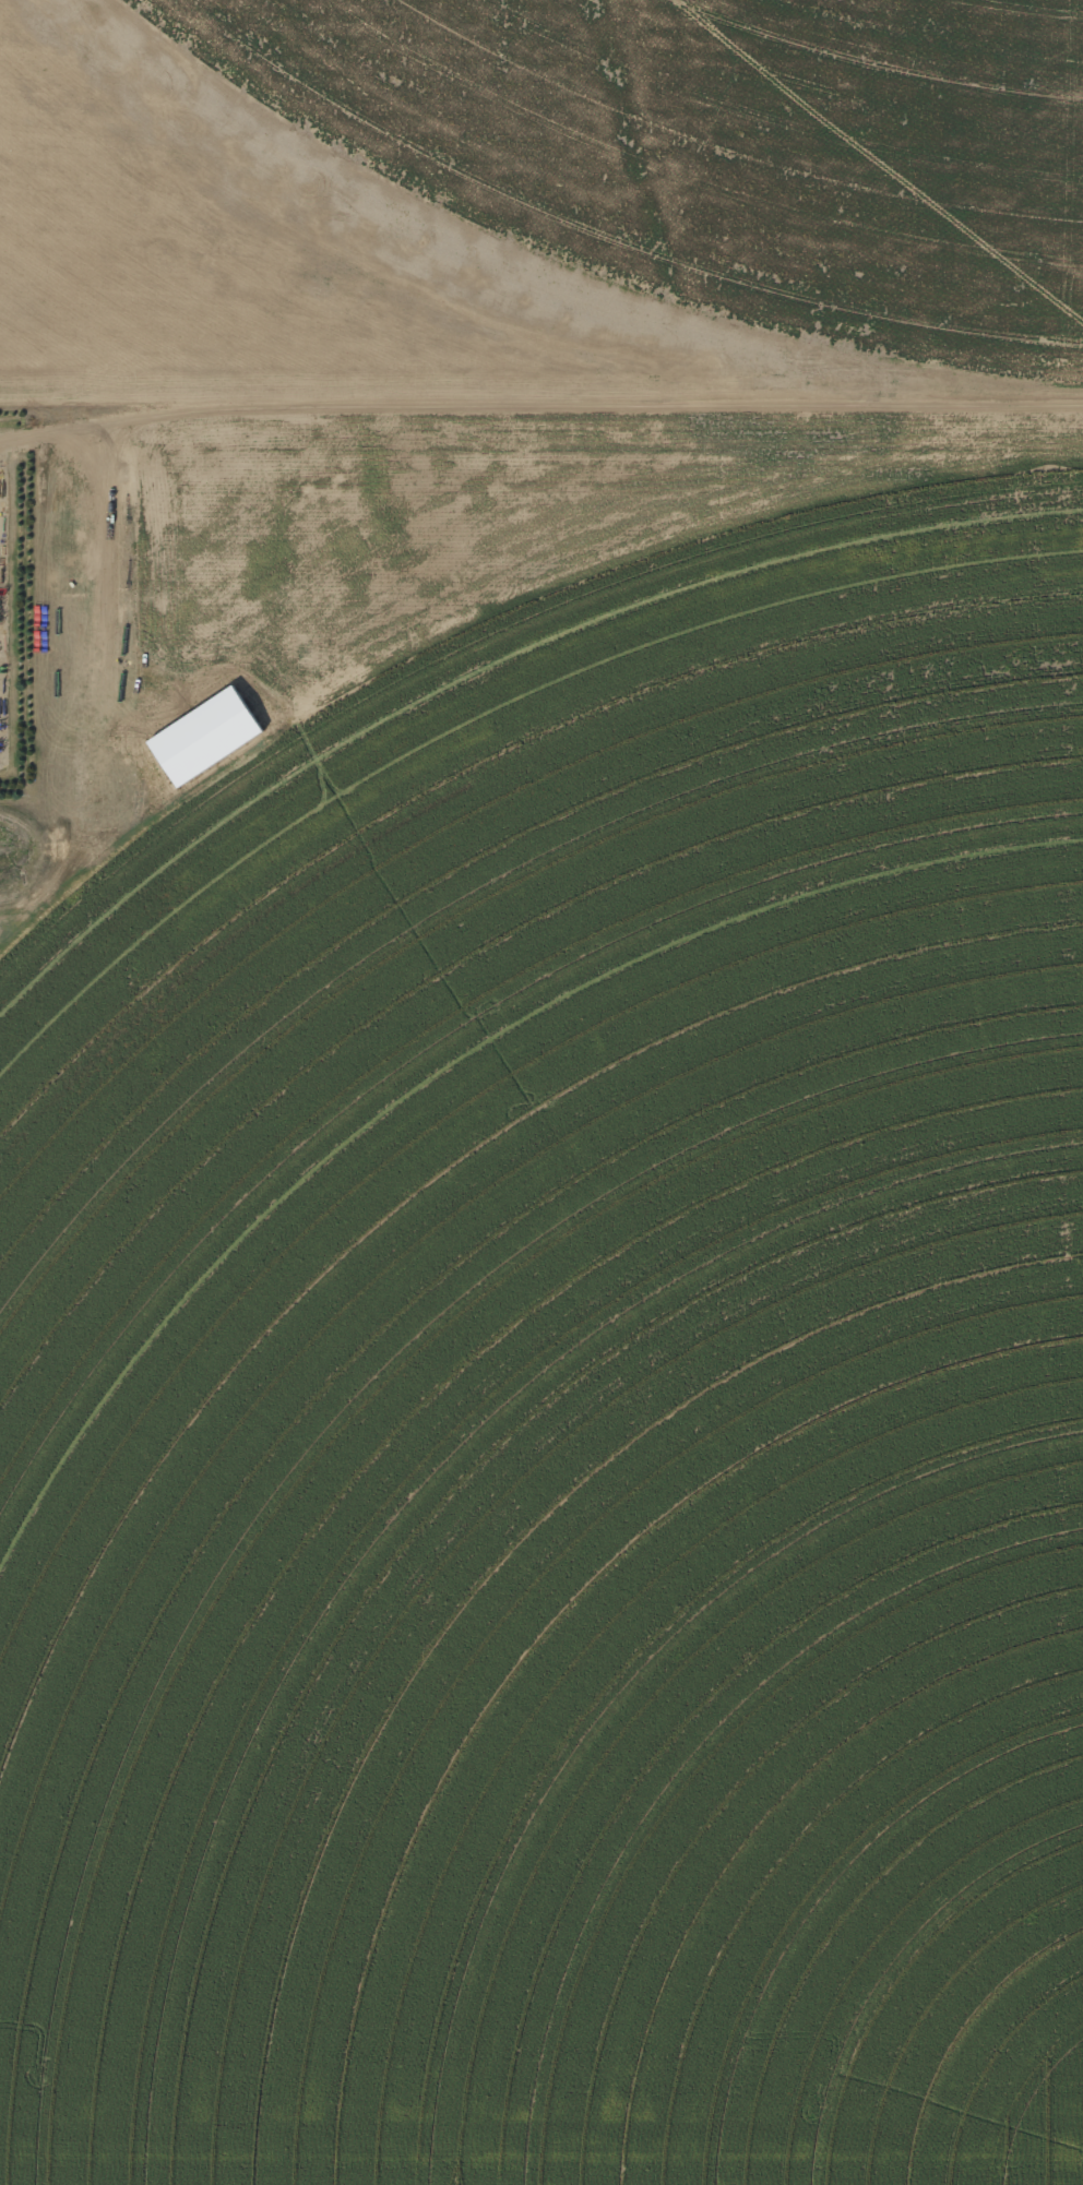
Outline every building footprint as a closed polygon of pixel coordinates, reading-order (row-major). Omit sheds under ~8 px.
[(262,737),(234,687),(144,736),(172,787),(262,737)]
